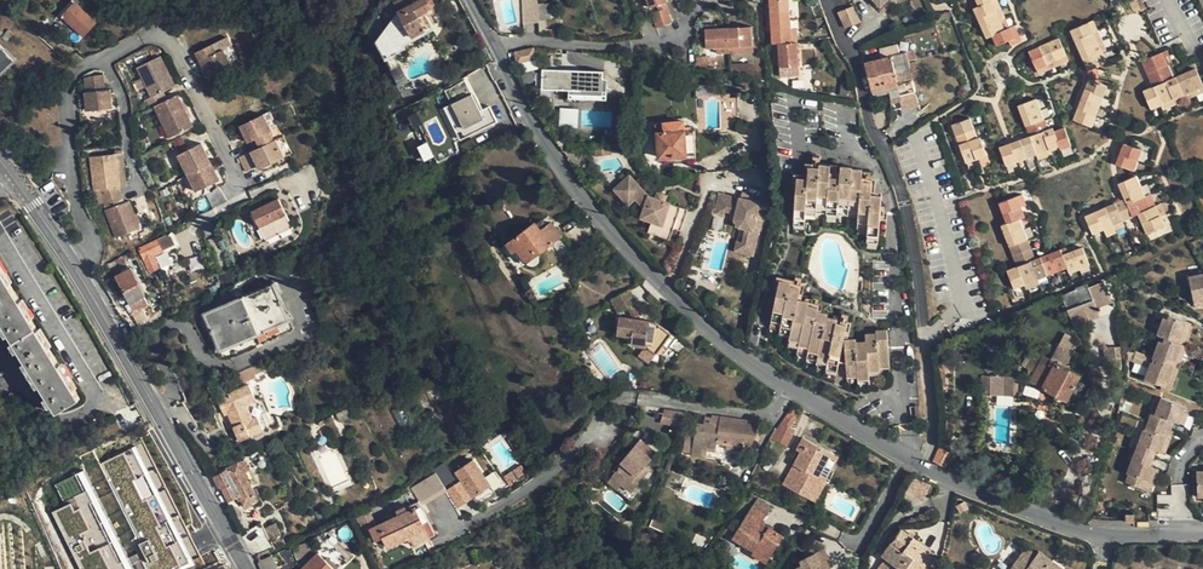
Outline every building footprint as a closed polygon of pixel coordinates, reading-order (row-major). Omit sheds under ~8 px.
[(410,31),(418,27),(421,32),(435,25),(427,10),(432,7),(434,3),(433,0),(420,0),(413,3),(411,0),(400,0),(396,2),(410,31)] [(537,0),(521,0),(523,24),(539,22),(537,0)] [(668,0),(647,0),(649,8),(655,6),(667,3),(668,3),(668,0)] [(974,9),(986,38),(992,36),(996,46),(1009,41),(1011,45),(1022,41),(1016,26),(1005,30),(1001,20),(997,11),(1002,9),(998,0),(994,0),(979,6),(974,9)] [(1141,12),(1136,0),(1135,0),(1129,2),(1133,11),(1136,13),(1141,12)] [(19,1),(14,7),(19,12),(25,6),(19,1)] [(771,37),(772,48),(779,47),(791,47),(791,32),(789,1),(779,1),(770,1),(770,16),(766,16),(768,37),(771,37)] [(655,6),(657,11),(668,8),(667,3),(655,6)] [(75,4),(62,18),(83,37),(96,23),(75,4)] [(668,8),(657,11),(651,13),(657,30),(673,25),(668,8)] [(855,8),(840,13),(845,28),(860,22),(855,8)] [(1006,19),(1002,9),(997,11),(1001,20),(1006,19)] [(395,21),(389,24),(401,46),(407,43),(395,21)] [(1094,21),(1089,23),(1093,33),(1098,31),(1094,21)] [(1079,51),(1097,44),(1093,33),(1089,23),(1071,31),(1079,51)] [(413,36),(421,32),(418,27),(410,31),(413,36)] [(752,36),(750,30),(743,30),(733,31),(731,31),(716,32),(705,32),(707,51),(717,51),(752,49),(753,49),(752,36)] [(196,50),(208,75),(232,62),(224,46),(231,42),(228,34),(196,50)] [(1037,69),(1066,56),(1059,39),(1029,52),(1037,69)] [(239,59),(231,42),(224,46),(232,62),(239,59)] [(1097,44),(1079,51),(1088,71),(1098,66),(1105,63),(1097,44)] [(13,60),(0,46),(0,73),(13,60)] [(779,68),(800,67),(798,46),(791,47),(779,47),(779,58),(779,68)] [(536,49),(518,54),(520,64),(538,59),(536,49)] [(753,55),(752,49),(717,51),(717,57),(753,55)] [(867,64),(874,92),(898,86),(899,90),(901,96),(915,93),(912,81),(913,80),(906,53),(867,64)] [(1162,105),(1174,100),(1184,96),(1194,92),(1202,88),(1202,85),(1196,69),(1174,79),(1162,53),(1142,62),(1153,88),(1143,92),(1151,109),(1161,104),(1162,105)] [(138,65),(152,93),(163,88),(175,82),(161,54),(138,65)] [(581,70),(540,63),(536,91),(552,93),(553,85),(579,89),(581,70)] [(1088,71),(1090,79),(1098,82),(1098,66),(1088,71)] [(605,74),(581,70),(579,89),(603,92),(605,74)] [(483,109),(465,79),(450,87),(446,91),(454,105),(447,109),(454,120),(461,116),(470,132),(482,125),(483,128),(501,118),(492,103),(483,109)] [(1107,86),(1098,82),(1090,79),(1074,120),(1092,127),(1107,86)] [(88,91),(90,113),(116,110),(115,90),(106,90),(104,80),(92,81),(88,84),(88,91)] [(875,96),(899,90),(898,86),(874,92),(875,96)] [(145,97),(150,106),(156,103),(167,97),(163,88),(152,93),(145,97)] [(1194,92),(1196,96),(1202,93),(1202,88),(1194,92)] [(156,103),(172,135),(195,124),(179,91),(167,97),(156,103)] [(1196,96),(1194,92),(1184,96),(1187,100),(1196,96)] [(1003,147),(1010,165),(1037,154),(1050,150),(1059,146),(1061,149),(1071,146),(1065,128),(1055,132),(1054,129),(1049,130),(1037,99),(1019,106),(1031,137),(1003,147)] [(1176,105),(1174,100),(1162,105),(1164,110),(1176,105)] [(559,127),(578,127),(578,109),(559,108),(559,127)] [(460,142),(483,128),(482,125),(470,132),(461,116),(454,120),(447,109),(441,112),(460,142)] [(271,111),(266,114),(274,131),(280,128),(271,111)] [(242,125),(251,142),(254,140),(257,148),(274,141),(270,133),(274,131),(266,114),(242,125)] [(970,119),(953,125),(967,164),(987,156),(980,137),(977,139),(970,119)] [(659,158),(666,158),(688,156),(686,133),(685,120),(656,122),(659,158)] [(179,153),(189,172),(212,161),(203,142),(205,141),(201,132),(184,140),(188,149),(179,153)] [(695,132),(686,133),(688,156),(688,161),(697,161),(695,132)] [(283,137),(279,138),(287,156),(292,153),(283,137)] [(274,141),(257,148),(242,156),(249,169),(255,166),(253,162),(258,159),(262,168),(287,156),(279,138),(274,141)] [(424,161),(433,157),(427,142),(417,147),(424,161)] [(1133,171),(1141,151),(1125,144),(1117,165),(1133,171)] [(1010,165),(1003,147),(1000,148),(1006,166),(1010,165)] [(1052,156),(1050,150),(1037,154),(1039,160),(1052,156)] [(101,186),(106,198),(121,192),(118,185),(120,185),(119,177),(117,153),(95,154),(97,186),(101,186)] [(189,172),(197,190),(220,178),(212,161),(189,172)] [(859,213),(858,217),(858,225),(868,227),(868,230),(879,231),(882,195),(872,194),(873,183),(862,182),(863,168),(820,165),(820,168),(809,167),(808,179),(797,178),(794,222),(805,223),(806,216),(806,213),(817,214),(817,210),(826,211),(837,212),(848,212),(859,213)] [(670,204),(665,202),(656,200),(649,198),(630,177),(614,191),(628,206),(636,200),(644,209),(641,219),(682,232),(688,212),(670,206),(670,204)] [(1104,209),(1110,226),(1138,214),(1147,234),(1165,226),(1161,216),(1156,206),(1150,209),(1145,198),(1136,177),(1119,185),(1125,200),(1104,209)] [(454,186),(446,189),(454,204),(462,200),(454,186)] [(106,209),(119,238),(143,227),(130,199),(125,201),(121,192),(106,198),(110,207),(106,209)] [(1151,194),(1145,198),(1150,209),(1156,206),(1151,194)] [(1022,195),(1017,197),(1021,208),(1026,206),(1022,195)] [(719,197),(717,204),(725,206),(724,211),(734,214),(733,220),(740,228),(747,229),(744,242),(742,254),(755,256),(761,230),(756,229),(761,203),(739,198),(739,201),(719,197)] [(1025,284),(1037,279),(1067,268),(1069,273),(1090,266),(1084,248),(1063,255),(1061,250),(1036,260),(1020,220),(1025,218),(1021,208),(1017,197),(1000,204),(1007,224),(1002,226),(1018,267),(1008,271),(1014,288),(1025,284)] [(280,198),(252,211),(266,240),(293,228),(280,198)] [(723,216),(724,211),(725,206),(717,204),(716,215),(723,216)] [(1110,226),(1104,209),(1086,217),(1093,234),(1110,226)] [(1165,213),(1161,216),(1165,226),(1170,224),(1165,213)] [(543,220),(537,225),(541,230),(547,226),(543,220)] [(541,230),(537,225),(535,222),(507,243),(514,252),(517,249),(527,262),(529,263),(531,265),(533,266),(537,265),(539,264),(541,260),(541,256),(539,252),(561,236),(551,223),(547,226),(541,230)] [(158,240),(139,249),(149,273),(159,268),(153,255),(163,251),(162,249),(173,243),(170,235),(159,241),(158,240)] [(735,252),(742,254),(744,242),(738,241),(735,252)] [(523,264),(527,262),(517,249),(514,252),(523,264)] [(9,284),(13,282),(0,261),(0,269),(9,284)] [(9,336),(13,343),(19,351),(26,363),(40,386),(47,397),(53,406),(57,413),(80,398),(74,389),(60,365),(49,347),(38,330),(31,319),(20,301),(9,284),(0,269),(0,321),(3,326),(9,336)] [(130,302),(145,295),(131,269),(117,277),(130,302)] [(1039,286),(1037,279),(1025,284),(1027,290),(1039,286)] [(1101,317),(1098,308),(1112,303),(1104,280),(1061,295),(1072,327),(1101,317)] [(799,347),(798,350),(808,352),(808,355),(818,358),(818,361),(829,364),(827,367),(838,370),(848,325),(837,323),(838,319),(828,317),(829,313),(818,311),(819,307),(809,305),(810,302),(799,300),(801,288),(791,286),(792,283),(780,281),(771,324),(782,326),(781,330),(791,332),(790,335),(788,344),(799,347)] [(245,333),(255,329),(265,325),(267,329),(279,324),(278,320),(289,315),(275,284),(206,314),(220,345),(232,339),(234,344),(247,338),(245,333)] [(629,289),(610,300),(618,313),(626,308),(632,306),(637,303),(629,289)] [(23,299),(20,301),(31,319),(34,317),(23,299)] [(1169,325),(1173,326),(1183,330),(1184,327),(1188,328),(1195,311),(1180,305),(1178,308),(1175,307),(1167,324),(1169,325)] [(641,321),(632,306),(626,308),(635,320),(641,321)] [(1199,313),(1195,311),(1188,328),(1184,327),(1183,330),(1189,332),(1191,333),(1199,313)] [(290,319),(289,315),(278,320),(279,324),(290,319)] [(656,322),(641,321),(635,320),(620,317),(618,334),(632,336),(632,344),(646,346),(661,357),(676,337),(656,322)] [(255,329),(257,334),(267,329),(265,325),(255,329)] [(6,338),(9,336),(3,326),(0,328),(6,338)] [(1172,329),(1168,328),(1160,347),(1164,348),(1176,354),(1178,350),(1181,351),(1189,332),(1183,330),(1173,326),(1172,329)] [(41,328),(38,330),(49,347),(51,346),(41,328)] [(247,338),(257,334),(255,329),(245,333),(247,338)] [(856,340),(845,341),(848,378),(858,377),(858,380),(870,379),(870,372),(880,372),(880,369),(890,368),(888,330),(876,331),(877,334),(866,334),(867,342),(856,343),(856,340)] [(1193,334),(1191,333),(1189,332),(1181,351),(1178,350),(1176,354),(1180,355),(1184,356),(1193,334)] [(1063,333),(1052,358),(1067,365),(1078,340),(1063,333)] [(222,349),(234,344),(232,339),(220,345),(222,349)] [(15,354),(19,351),(13,343),(11,345),(15,354)] [(1162,352),(1159,350),(1151,370),(1167,377),(1169,372),(1173,374),(1180,355),(1176,354),(1164,348),(1162,352)] [(1080,375),(1043,355),(1030,381),(1067,400),(1080,375)] [(1174,380),(1184,356),(1180,355),(1173,374),(1169,372),(1167,377),(1174,380)] [(37,388),(40,386),(26,363),(22,364),(37,388)] [(62,363),(60,365),(74,389),(77,387),(62,363)] [(239,373),(242,382),(257,376),(253,367),(239,373)] [(983,375),(982,394),(1013,395),(1014,377),(983,375)] [(226,408),(228,412),(235,427),(233,428),(236,433),(231,436),(234,443),(263,429),(258,417),(253,419),(246,405),(256,400),(249,385),(217,400),(222,410),(226,408)] [(1183,414),(1187,402),(1190,396),(1164,386),(1161,394),(1158,403),(1155,401),(1151,411),(1170,418),(1174,420),(1178,412),(1183,414)] [(416,403),(418,402),(422,400),(418,393),(413,396),(416,403)] [(49,408),(53,406),(47,397),(44,399),(49,408)] [(418,402),(424,413),(432,409),(426,398),(422,400),(418,402)] [(349,408),(337,413),(340,421),(353,415),(349,408)] [(658,421),(669,422),(671,410),(660,408),(658,421)] [(432,409),(424,413),(426,418),(434,413),(432,409)] [(679,424),(684,411),(671,410),(669,422),(679,424)] [(1146,419),(1143,428),(1138,442),(1157,449),(1160,440),(1165,442),(1170,428),(1167,426),(1170,418),(1151,411),(1148,420),(1146,419)] [(787,413),(781,421),(774,434),(772,437),(787,444),(794,428),(790,425),(795,418),(787,413)] [(706,457),(707,448),(716,450),(718,441),(751,446),(755,439),(758,422),(713,415),(712,417),(708,416),(706,417),(706,418),(705,420),(704,424),(697,423),(693,454),(706,457)] [(331,417),(327,419),(336,438),(340,435),(331,417)] [(1178,421),(1174,420),(1170,418),(1167,426),(1170,428),(1165,442),(1169,443),(1178,421)] [(831,451),(804,437),(798,448),(801,450),(784,481),(796,487),(799,481),(808,486),(804,492),(816,498),(826,479),(818,476),(831,451)] [(633,490),(640,480),(642,477),(639,475),(646,466),(656,452),(640,441),(624,465),(626,467),(617,479),(633,490)] [(1157,449),(1138,442),(1134,454),(1131,462),(1134,463),(1131,472),(1149,479),(1152,470),(1155,471),(1160,457),(1154,455),(1157,449)] [(101,462),(110,484),(117,485),(124,502),(137,504),(128,508),(127,515),(130,522),(160,528),(148,533),(147,535),(153,536),(147,539),(146,541),(146,539),(137,543),(145,560),(137,563),(139,568),(182,568),(193,564),(195,553),(162,476),(161,483),(144,444),(101,462)] [(944,466),(948,468),(949,466),(952,468),(957,457),(952,454),(953,453),(939,447),(933,461),(944,466)] [(839,455),(831,451),(818,476),(826,479),(839,455)] [(1163,459),(1160,457),(1155,471),(1152,470),(1149,479),(1155,482),(1163,459)] [(230,501),(232,500),(240,496),(245,507),(252,505),(251,502),(257,499),(247,476),(244,471),(249,469),(244,459),(224,471),(221,466),(215,469),(224,485),(222,486),(230,501)] [(451,471),(447,464),(436,471),(440,478),(451,471)] [(648,469),(646,466),(639,475),(642,477),(648,469)] [(219,487),(222,486),(224,485),(215,469),(211,472),(219,487)] [(422,504),(447,489),(440,478),(436,471),(412,487),(421,503),(408,510),(399,515),(378,526),(371,529),(377,540),(384,536),(389,547),(409,536),(414,544),(436,533),(422,504)] [(912,478),(907,493),(925,499),(930,484),(912,478)] [(645,482),(640,480),(633,490),(617,479),(612,485),(633,500),(645,482)] [(799,481),(796,487),(804,492),(808,486),(799,481)] [(256,511),(252,505),(245,507),(249,515),(256,511)] [(767,514),(753,505),(733,536),(754,550),(768,558),(783,536),(762,522),(767,514)] [(397,510),(399,515),(408,510),(405,506),(397,510)] [(363,533),(371,529),(378,526),(370,511),(356,518),(363,533)] [(1126,512),(1126,520),(1126,522),(1134,521),(1135,521),(1135,520),(1134,512),(1126,512)] [(265,546),(267,551),(274,548),(270,539),(281,533),(276,523),(265,529),(267,532),(261,535),(266,545),(265,546)] [(892,542),(913,558),(906,568),(924,568),(927,564),(935,553),(903,529),(902,528),(892,542)] [(340,553),(327,540),(316,551),(318,552),(302,568),(337,568),(343,562),(337,557),(340,553)] [(892,542),(882,555),(898,567),(896,568),(906,568),(913,558),(892,542)] [(830,567),(826,559),(829,558),(824,547),(816,551),(813,547),(805,552),(807,556),(800,559),(802,564),(796,567),(797,568),(827,568),(830,567)] [(766,562),(768,558),(754,550),(752,553),(766,562)] [(1062,568),(1052,561),(1050,565),(1036,555),(1032,551),(1029,550),(1025,551),(1023,552),(1011,568),(1062,568)] [(1039,551),(1036,555),(1050,565),(1052,561),(1039,551)] [(347,559),(340,553),(337,557),(343,562),(347,559)] [(267,558),(273,568),(279,566),(274,555),(267,558)] [(273,568),(267,558),(258,562),(261,568),(273,568)]
